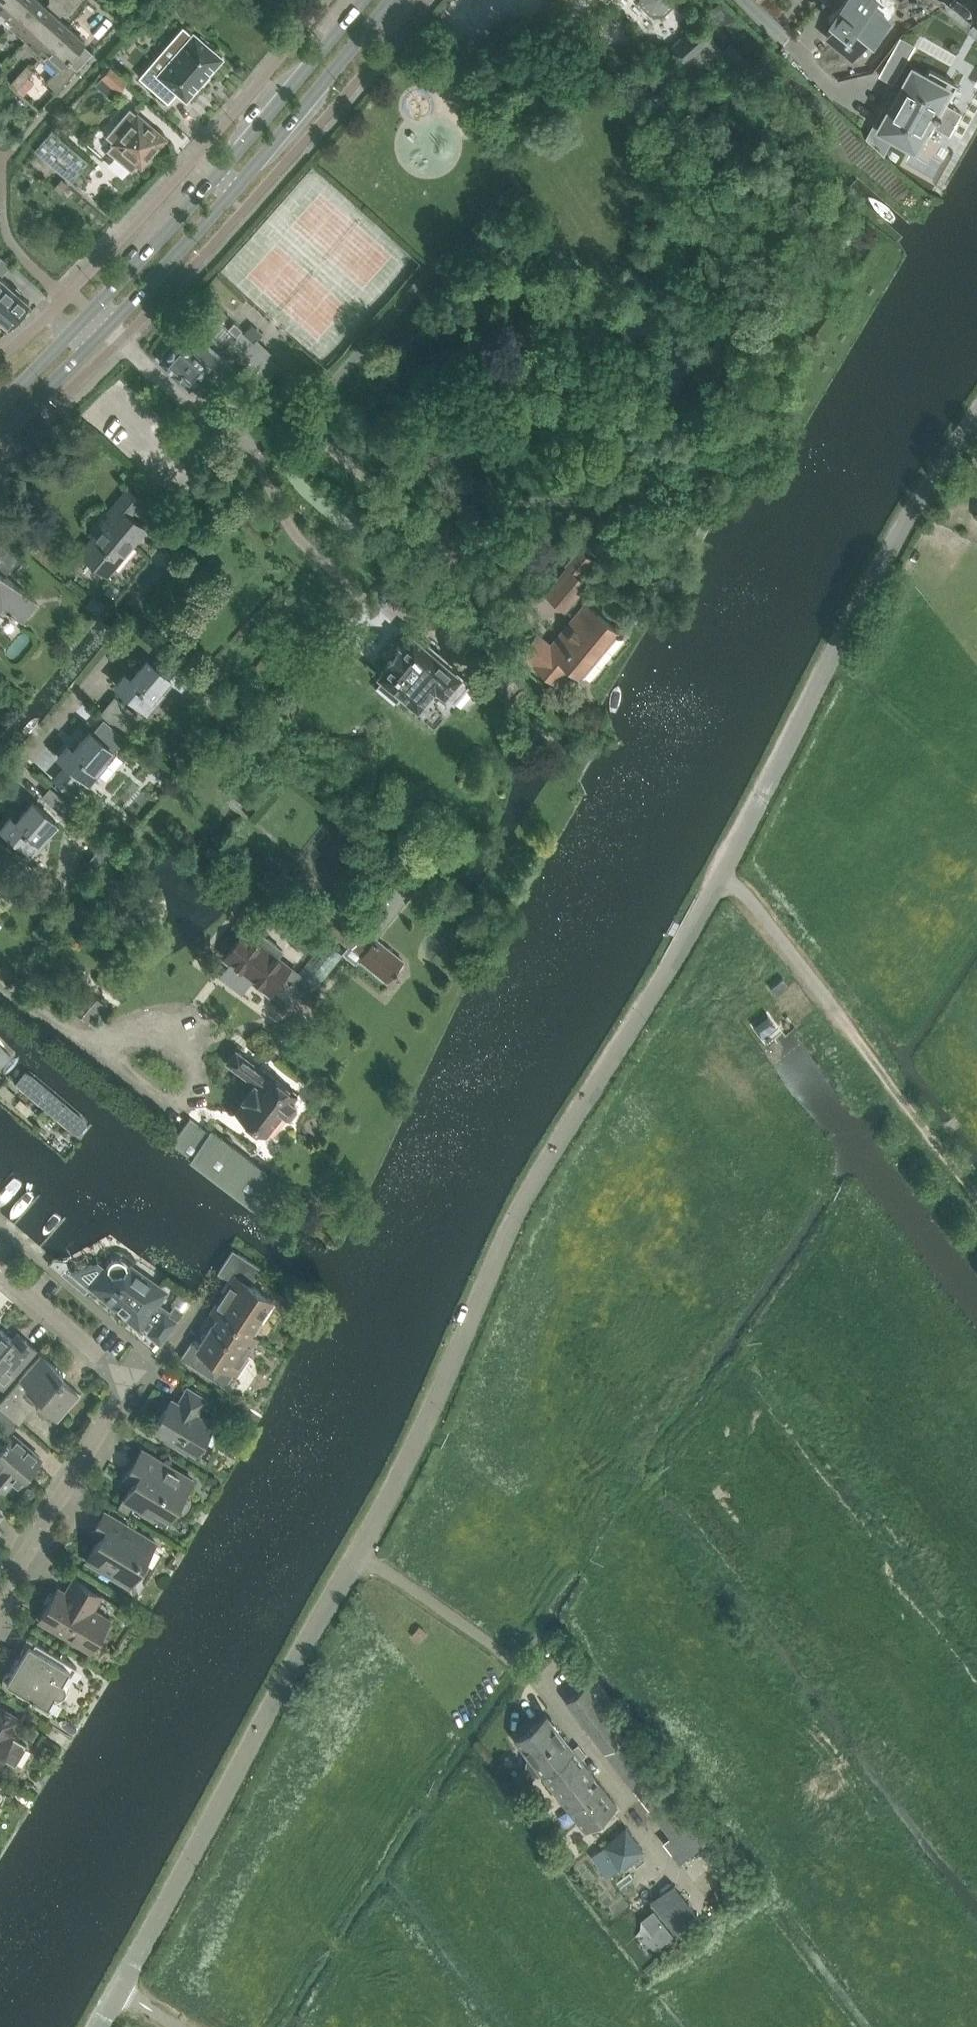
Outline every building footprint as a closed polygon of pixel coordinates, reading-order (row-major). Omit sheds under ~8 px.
[(33,0),(4,0),(0,4),(0,16),(5,20),(3,22),(2,27),(6,29),(33,0)] [(62,0),(49,0),(49,2),(46,5),(41,0),(33,0),(6,29),(8,32),(12,31),(14,29),(25,39),(62,0)] [(25,39),(21,43),(37,59),(68,25),(59,16),(62,13),(69,13),(80,0),(62,0),(25,39)] [(153,1),(163,10),(171,0),(170,0),(154,0),(153,1)] [(639,4),(649,14),(665,14),(674,4),(674,0),(639,0),(639,4)] [(837,10),(830,17),(844,29),(834,41),(854,58),(870,38),(873,40),(890,20),(889,19),(889,20),(872,6),(877,0),(825,0),(837,10)] [(740,17),(728,28),(735,36),(747,26),(740,17)] [(696,74),(722,51),(711,38),(697,22),(671,46),(685,61),(696,74)] [(68,25),(37,59),(40,61),(45,61),(47,59),(57,68),(45,81),(56,92),(78,68),(68,59),(85,40),(68,25)] [(144,71),(173,96),(180,88),(190,96),(224,57),(195,32),(194,34),(184,26),(173,39),(182,47),(162,70),(153,62),(144,71)] [(17,74),(25,80),(33,71),(26,64),(17,74)] [(118,93),(128,82),(111,67),(101,78),(118,93)] [(889,99),(870,132),(871,133),(875,126),(915,148),(922,136),(927,139),(958,85),(931,69),(930,69),(926,76),(913,69),(894,102),(890,100),(889,99)] [(16,90),(25,80),(17,74),(9,83),(16,90)] [(118,93),(101,78),(96,83),(113,99),(118,93)] [(141,166),(165,137),(137,112),(135,114),(129,108),(105,137),(111,142),(109,144),(111,145),(106,151),(131,173),(138,164),(141,166)] [(34,150),(71,181),(88,161),(51,130),(34,150)] [(881,132),(874,145),(884,150),(891,138),(881,132)] [(61,193),(67,186),(68,184),(62,179),(54,188),(61,193)] [(10,264),(0,255),(0,276),(10,264)] [(8,325),(10,323),(15,324),(20,318),(19,313),(25,306),(29,301),(22,295),(0,276),(0,318),(8,325)] [(235,322),(228,329),(236,335),(242,328),(235,322)] [(256,337),(251,342),(242,333),(238,337),(236,335),(228,329),(222,323),(216,330),(223,337),(222,339),(230,346),(265,379),(277,366),(266,356),(271,352),(256,337)] [(162,355),(159,359),(188,385),(202,370),(210,378),(224,361),(197,337),(187,347),(177,338),(173,342),(169,341),(161,350),(162,355)] [(106,574),(145,528),(129,514),(142,498),(127,486),(107,510),(109,513),(78,550),(106,574)] [(13,565),(24,552),(2,534),(0,537),(0,610),(11,610),(22,619),(37,602),(5,574),(13,565)] [(565,610),(587,583),(588,581),(585,578),(598,561),(577,544),(566,557),(569,560),(543,592),(565,610)] [(84,604),(97,614),(106,604),(93,593),(84,604)] [(536,634),(521,652),(535,664),(534,664),(551,678),(565,662),(577,673),(579,671),(584,675),(594,662),(590,658),(615,627),(585,603),(550,645),(536,634)] [(435,654),(411,634),(400,647),(398,645),(387,658),(389,660),(378,674),(381,676),(376,682),(397,700),(402,693),(418,706),(430,692),(426,688),(431,682),(453,701),(469,682),(453,668),(455,665),(438,650),(435,654)] [(163,692),(172,681),(182,688),(192,676),(164,649),(151,663),(145,658),(128,677),(123,672),(114,684),(144,710),(161,691),(163,692)] [(99,713),(125,734),(140,716),(114,695),(99,713)] [(66,764),(53,779),(72,795),(85,780),(87,782),(102,763),(105,765),(114,753),(113,751),(112,751),(103,743),(94,735),(87,730),(87,729),(71,748),(65,743),(65,744),(56,755),(66,764)] [(49,786),(41,796),(65,816),(73,806),(49,786)] [(56,824),(30,801),(13,820),(7,815),(0,824),(0,828),(29,853),(45,834),(47,835),(56,824)] [(329,891),(323,899),(319,896),(305,913),(347,947),(343,953),(356,963),(359,959),(386,981),(403,959),(376,937),(413,890),(397,877),(360,922),(364,925),(361,929),(341,913),(347,906),(329,891)] [(296,977),(300,971),(278,955),(282,950),(256,929),(254,933),(247,927),(222,960),(229,965),(220,976),(242,992),(251,980),(269,994),(282,978),(288,983),(286,986),(307,1003),(315,992),(296,977)] [(777,995),(789,985),(783,977),(771,987),(777,995)] [(70,1006),(72,1007),(89,1022),(106,1003),(86,987),(70,1006)] [(754,1029),(760,1037),(775,1026),(769,1018),(754,1029)] [(20,1055),(0,1036),(0,1069),(3,1072),(20,1055)] [(296,1106),(296,1102),(293,1100),(298,1093),(266,1069),(266,1070),(236,1049),(226,1062),(254,1082),(242,1098),(243,1099),(235,1111),(266,1135),(284,1112),(286,1114),(290,1114),(296,1106)] [(93,1123),(27,1067),(14,1082),(82,1137),(93,1123)] [(180,1132),(172,1142),(191,1156),(209,1134),(189,1119),(180,1132)] [(213,1128),(191,1156),(246,1197),(267,1168),(213,1128)] [(249,1333),(249,1332),(259,1316),(263,1319),(276,1301),(250,1284),(261,1267),(233,1249),(219,1271),(232,1280),(212,1310),(219,1314),(220,1314),(249,1333)] [(163,1292),(164,1291),(129,1265),(127,1262),(125,1259),(121,1257),(116,1257),(112,1258),(109,1261),(107,1265),(107,1268),(93,1284),(140,1325),(147,1315),(155,1321),(148,1332),(161,1343),(177,1320),(163,1310),(159,1316),(150,1310),(155,1303),(158,1301),(161,1298),(163,1295),(163,1292)] [(51,1259),(48,1262),(62,1274),(68,1268),(65,1260),(51,1259)] [(256,1337),(249,1332),(249,1333),(220,1314),(219,1314),(199,1346),(192,1341),(182,1357),(225,1385),(234,1370),(238,1372),(248,1357),(244,1354),(256,1337)] [(36,1348),(18,1332),(13,1338),(0,1328),(0,1384),(3,1387),(36,1348)] [(57,1365),(41,1352),(0,1401),(0,1406),(18,1422),(19,1423),(37,1401),(58,1419),(80,1393),(59,1376),(63,1371),(57,1365)] [(171,1398),(153,1428),(176,1442),(175,1444),(187,1452),(188,1449),(192,1452),(200,1438),(208,1443),(218,1426),(197,1414),(206,1398),(188,1387),(178,1402),(171,1398)] [(18,1422),(0,1406),(0,1423),(10,1432),(18,1422)] [(41,1457),(13,1434),(0,1449),(0,1484),(5,1488),(13,1478),(18,1483),(41,1457)] [(170,1517),(193,1478),(142,1448),(124,1478),(132,1483),(123,1497),(150,1513),(154,1508),(170,1517)] [(86,1560),(129,1586),(156,1541),(105,1510),(92,1531),(100,1535),(86,1560)] [(111,1618),(103,1614),(94,1608),(102,1594),(74,1577),(65,1591),(58,1587),(39,1619),(92,1651),(111,1618)] [(419,1626),(409,1639),(417,1645),(426,1632),(419,1626)] [(3,1677),(3,1678),(2,1680),(2,1681),(3,1683),(4,1685),(5,1686),(6,1687),(8,1688),(9,1688),(10,1688),(19,1687),(32,1695),(30,1700),(49,1711),(57,1699),(61,1697),(65,1693),(68,1689),(69,1683),(69,1678),(77,1665),(27,1636),(17,1661),(18,1661),(11,1672),(9,1672),(7,1673),(6,1673),(5,1674),(4,1675),(4,1676),(3,1677)] [(562,1695),(565,1699),(564,1700),(602,1752),(604,1751),(672,1840),(666,1844),(678,1860),(713,1834),(700,1816),(692,1823),(585,1684),(575,1691),(572,1687),(562,1695)] [(12,1735),(11,1734),(21,1718),(0,1705),(0,1755),(15,1764),(25,1747),(23,1746),(25,1743),(12,1735)] [(546,1714),(515,1738),(529,1757),(527,1759),(526,1766),(531,1772),(538,1773),(540,1771),(585,1829),(616,1805),(580,1758),(586,1754),(578,1743),(572,1748),(546,1714)] [(38,1730),(29,1725),(24,1734),(33,1739),(38,1730)] [(620,1869),(643,1850),(626,1826),(603,1845),(620,1869)] [(607,1875),(591,1853),(575,1865),(584,1877),(582,1879),(588,1888),(591,1886),(591,1887),(607,1875)] [(673,1885),(650,1902),(673,1934),(697,1917),(673,1885)]
